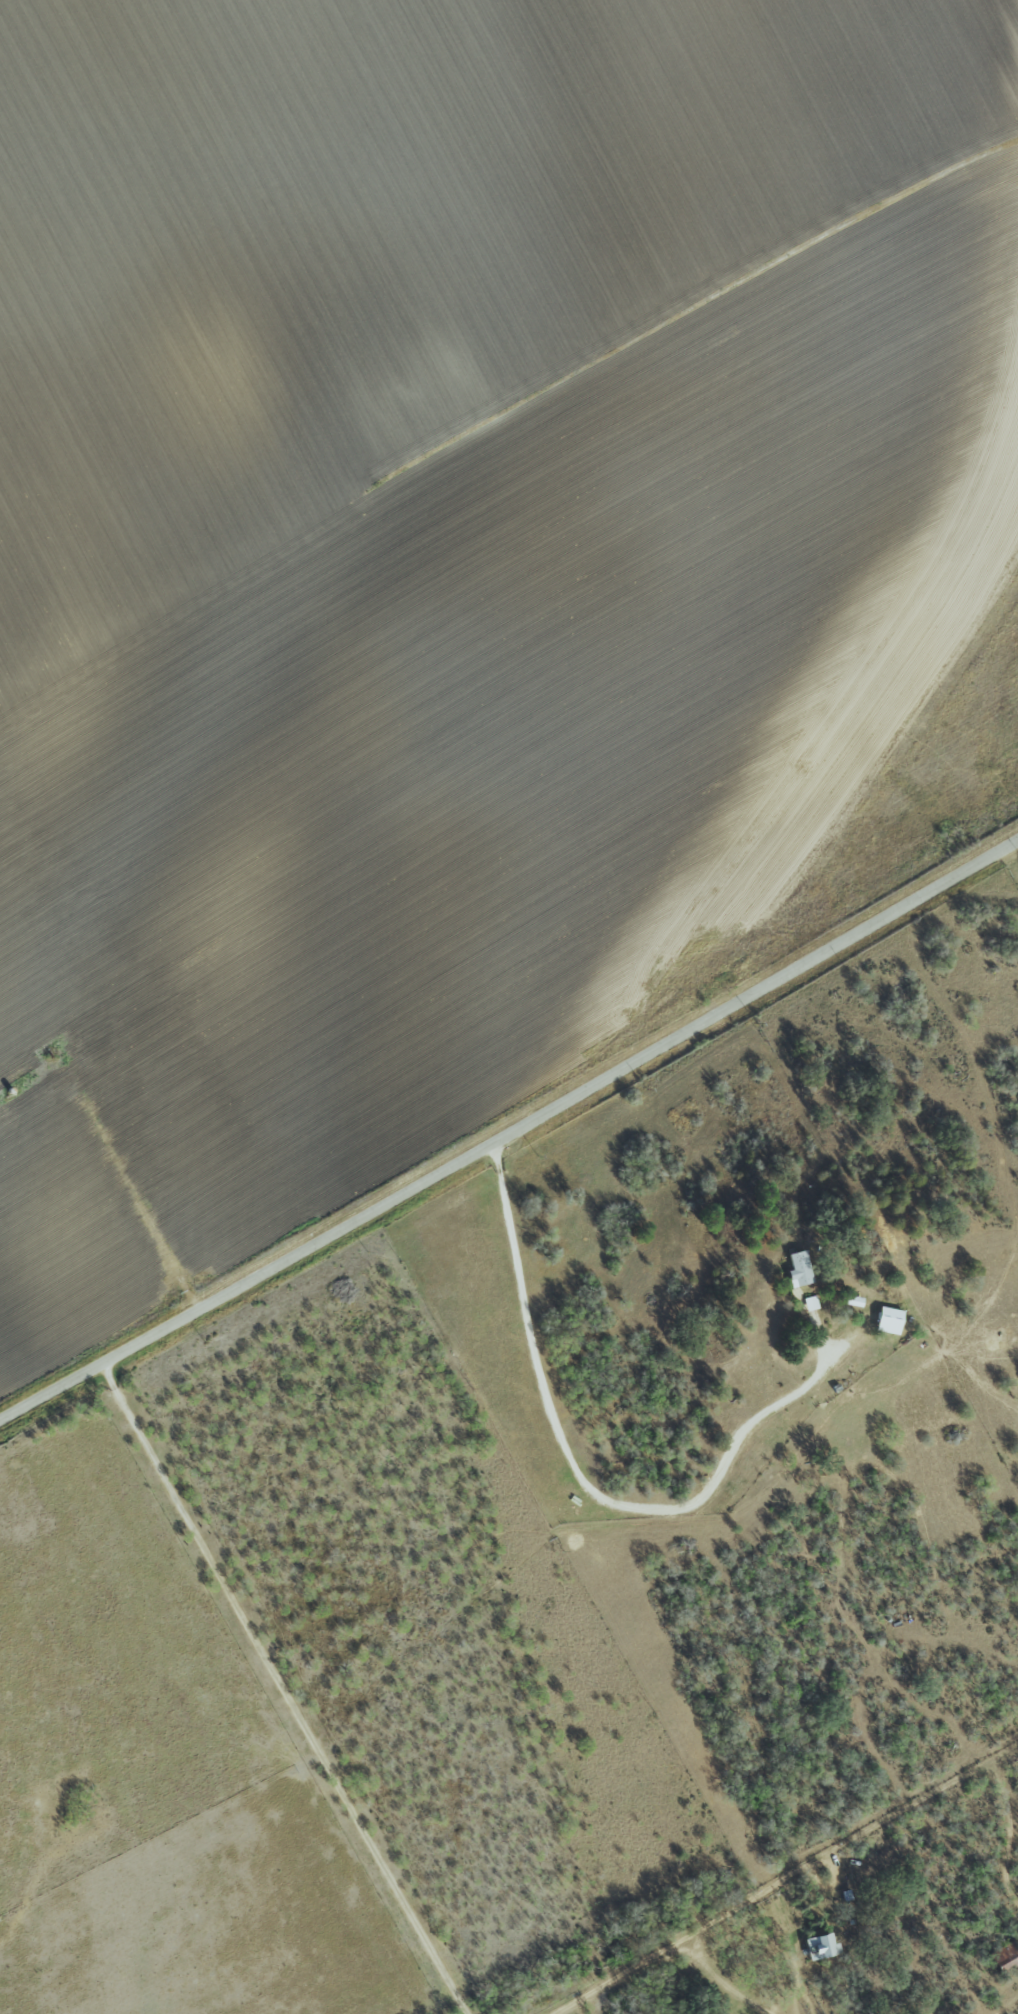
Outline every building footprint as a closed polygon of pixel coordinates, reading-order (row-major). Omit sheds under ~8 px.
[(790,1288),(813,1283),(805,1251),(788,1255),(791,1270),(786,1271),(790,1288)] [(806,1312),(818,1309),(815,1296),(803,1299),(806,1312)] [(903,1312),(880,1307),(874,1331),(897,1336),(903,1312)] [(804,1939),(809,1961),(840,1953),(838,1944),(833,1945),(830,1933),(804,1939)]
